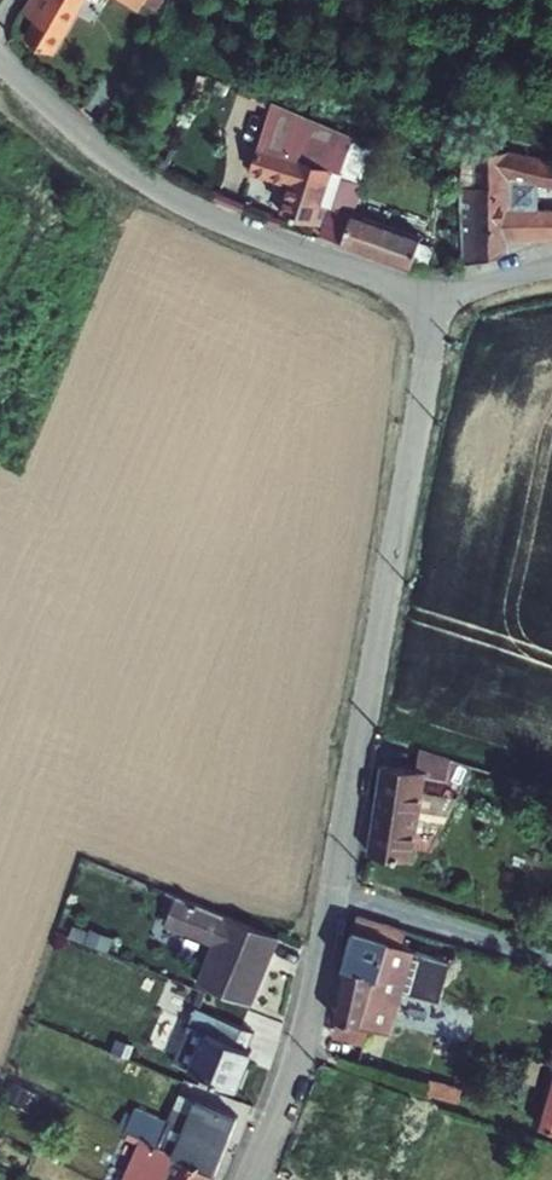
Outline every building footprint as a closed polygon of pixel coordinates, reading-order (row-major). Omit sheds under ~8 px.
[(61,40),(85,0),(32,0),(40,5),(30,21),(61,40)] [(280,215),(306,223),(319,180),(351,190),(355,176),(323,166),(339,116),(302,105),(284,159),(255,149),(247,176),(288,189),(280,215)] [(465,269),(510,252),(511,242),(526,241),(526,207),(510,205),(511,181),(523,176),(551,182),(551,161),(503,150),(479,149),(477,186),(464,185),(465,269)] [(393,213),(328,198),(323,222),(388,237),(393,213)] [(381,762),(365,849),(409,858),(424,773),(447,778),(451,759),(418,748),(414,768),(381,762)] [(270,930),(167,887),(159,905),(235,937),(213,990),(240,1001),(270,930)] [(366,912),(360,931),(406,944),(411,927),(366,912)] [(358,931),(334,1018),(367,1027),(392,1034),(404,990),(440,1000),(452,957),(439,953),(358,931)] [(246,1021),(192,1002),(174,1051),(238,1074),(249,1042),(239,1038),(246,1021)] [(367,1027),(339,1020),(334,1038),(365,1047),(370,1028),(367,1027)] [(462,1082),(473,1043),(437,1033),(426,1072),(462,1082)] [(544,1122),(551,1124),(551,1088),(544,1122)] [(161,1153),(205,1171),(228,1112),(180,1093),(163,1135),(151,1130),(144,1146),(161,1153)] [(149,1179),(201,1179),(205,1171),(161,1153),(149,1179)]
